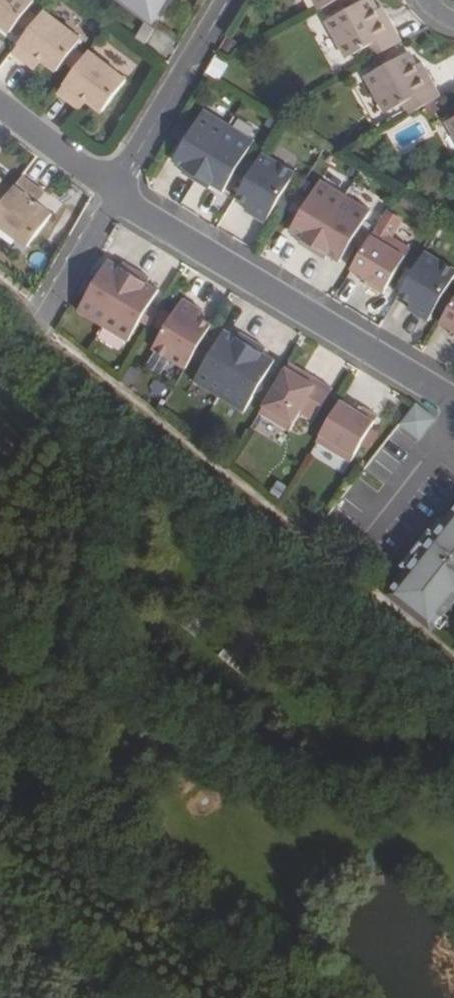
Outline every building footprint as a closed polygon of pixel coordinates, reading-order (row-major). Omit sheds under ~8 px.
[(12,32),(35,0),(0,0),(0,23),(12,32)] [(160,29),(178,0),(121,0),(160,29)] [(321,10),(339,0),(316,0),(321,10)] [(377,10),(372,0),(364,0),(327,21),(348,58),(366,48),(372,59),(402,41),(387,15),(381,18),(377,10)] [(383,7),(377,10),(381,18),(387,15),(383,7)] [(45,11),(13,52),(31,66),(31,65),(40,54),(45,57),(60,68),(82,39),(45,11)] [(150,26),(139,43),(149,48),(159,32),(150,26)] [(90,52),(59,93),(76,106),(85,94),(90,98),(105,109),(127,80),(90,52)] [(420,73),(416,65),(408,52),(366,76),(386,114),(405,103),(410,114),(441,97),(426,70),(420,73)] [(45,57),(40,54),(31,65),(36,69),(45,57)] [(217,58),(211,74),(224,79),(231,63),(217,58)] [(422,62),(416,65),(420,73),(426,70),(422,62)] [(90,98),(85,94),(76,106),(81,109),(90,98)] [(205,110),(198,121),(223,136),(230,125),(205,110)] [(195,127),(179,118),(170,134),(185,143),(195,127)] [(183,173),(196,181),(223,136),(198,121),(195,127),(185,143),(174,161),(185,168),(183,173)] [(230,125),(223,136),(248,151),(255,140),(230,125)] [(212,184),(224,192),(235,173),(245,157),(248,151),(223,136),(196,181),(210,189),(212,184)] [(247,180),(237,197),(249,205),(256,209),(252,215),(266,223),(276,206),(285,192),(297,172),(264,152),(257,164),(247,180)] [(257,164),(245,157),(235,173),(247,180),(257,164)] [(24,177),(0,209),(0,224),(31,247),(54,215),(39,204),(35,200),(42,190),(24,177)] [(322,180),(314,192),(339,207),(346,195),(322,180)] [(47,194),(42,190),(35,200),(39,204),(47,194)] [(276,206),(286,212),(295,198),(285,192),(276,206)] [(299,243),(313,251),(339,207),(314,192),(309,201),(299,217),(290,232),(302,238),(299,243)] [(309,201),(299,195),(290,210),(299,217),(309,201)] [(346,195),(339,207),(364,222),(371,210),(346,195)] [(249,205),(245,211),(252,215),(256,209),(249,205)] [(329,255),(340,262),(352,243),(361,227),(364,222),(339,207),(313,251),(326,259),(329,255)] [(390,209),(381,229),(398,238),(407,218),(390,209)] [(373,235),(361,227),(352,243),(363,250),(373,235)] [(363,250),(352,269),(365,277),(371,281),(369,285),(383,294),(411,249),(377,228),(373,235),(363,250)] [(399,295),(412,303),(418,307),(415,313),(428,322),(436,308),(442,299),(453,279),(453,268),(426,251),(399,295)] [(121,267),(109,260),(85,300),(110,315),(137,271),(123,263),(121,267)] [(150,279),(137,271),(110,315),(135,330),(141,321),(150,305),(159,290),(148,284),(150,279)] [(365,277),(362,281),(369,285),(371,281),(365,277)] [(202,342),(213,325),(200,317),(194,313),(197,307),(183,299),(173,316),(164,331),(153,350),(186,370),(194,357),(202,342)] [(442,299),(436,308),(446,315),(452,305),(442,299)] [(110,315),(85,300),(78,312),(103,327),(110,315)] [(441,323),(453,331),(453,332),(453,301),(452,305),(446,315),(441,323)] [(412,303),(408,309),(415,313),(418,307),(412,303)] [(160,311),(150,305),(141,321),(151,327),(160,311)] [(204,311),(197,307),(194,313),(200,317),(204,311)] [(173,316),(163,310),(154,325),(164,331),(173,316)] [(135,330),(110,315),(103,327),(128,342),(135,330)] [(237,337),(225,331),(201,371),(226,386),(253,341),(240,333),(237,337)] [(266,349),(253,341),(226,386),(251,401),(256,394),(264,379),(276,361),(264,354),(266,349)] [(205,363),(214,349),(202,342),(194,357),(205,363)] [(303,371),(290,363),(276,387),(260,413),(290,431),(301,413),(314,421),(330,394),(317,386),(320,381),(308,374),(306,378),(301,376),(303,371)] [(226,386),(201,371),(194,382),(219,397),(226,386)] [(276,387),(264,379),(256,394),(267,401),(276,387)] [(333,389),(320,381),(317,386),(330,394),(333,389)] [(226,386),(219,397),(244,412),(251,401),(226,386)] [(353,408),(342,400),(317,442),(352,461),(379,417),(364,408),(361,413),(353,408)] [(364,408),(356,403),(353,408),(361,413),(364,408)] [(388,594),(434,630),(453,604),(453,511),(437,533),(432,530),(404,565),(409,569),(388,594)] [(222,662),(251,676),(270,638),(241,624),(222,662)]
